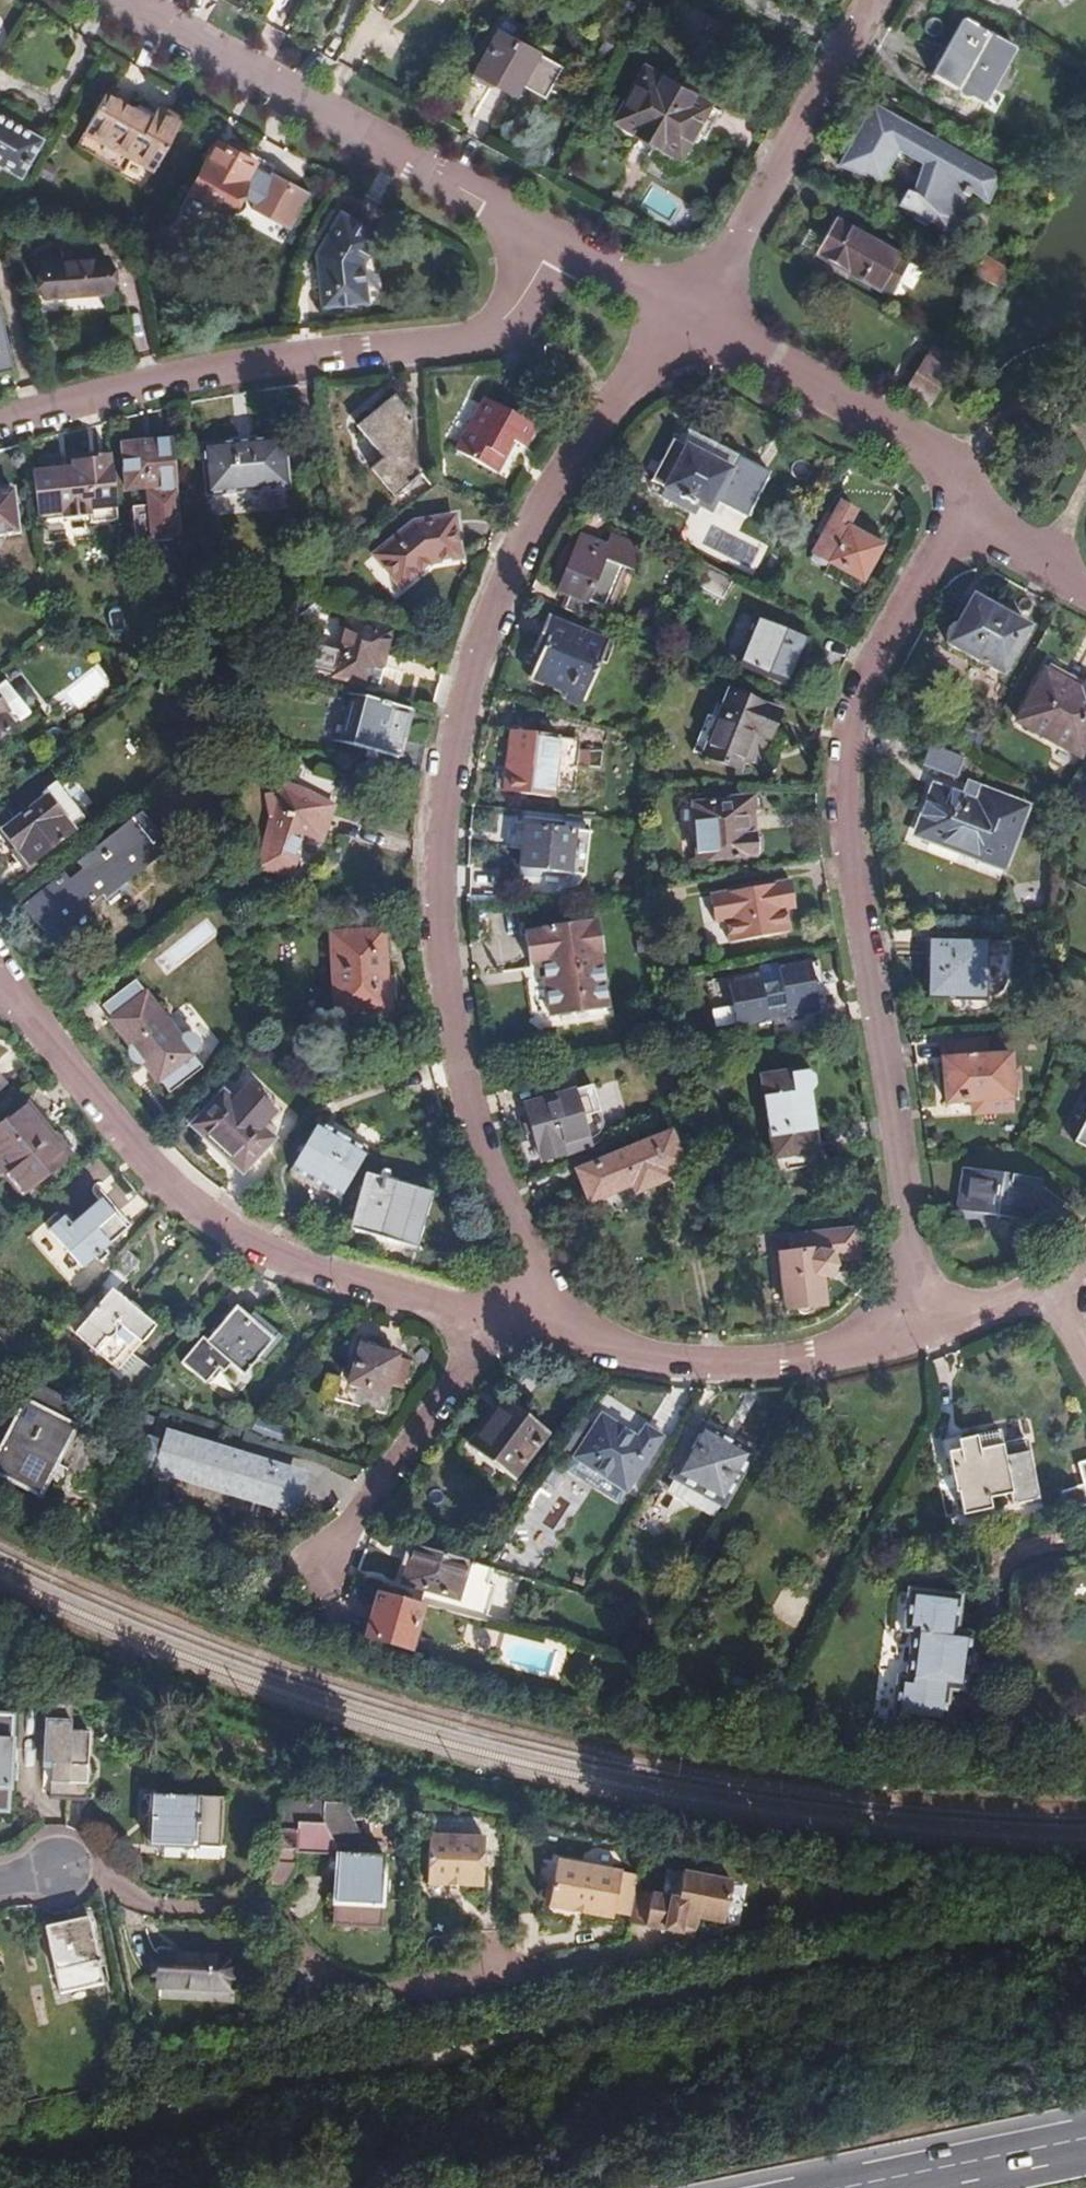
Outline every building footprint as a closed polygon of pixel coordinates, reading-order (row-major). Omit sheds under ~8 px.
[(991,8),(997,0),(978,0),(991,8)] [(738,36),(704,17),(696,33),(730,51),(738,36)] [(960,22),(928,77),(980,106),(1013,52),(960,22)] [(496,29),(473,71),(491,81),(512,92),(517,83),(542,97),(560,64),(496,29)] [(491,81),(473,71),(468,79),(486,90),(491,81)] [(636,135),(638,136),(681,160),(694,140),(705,146),(723,115),(646,72),(617,124),(621,127),(621,130),(622,133),(624,136),(627,137),(630,138),(633,137),(636,135)] [(84,129),(131,155),(141,137),(152,117),(105,91),(84,129)] [(873,105),(838,168),(882,184),(900,155),(923,167),(915,189),(926,202),(954,233),(957,213),(961,215),(973,198),(989,203),(998,180),(994,179),(996,175),(873,105)] [(16,176),(38,139),(0,117),(0,167),(16,176)] [(681,160),(638,136),(631,148),(671,170),(680,174),(683,175),(686,174),(688,172),(691,170),(705,146),(694,140),(681,160)] [(141,137),(131,155),(139,160),(150,142),(141,137)] [(185,189),(176,207),(213,228),(223,210),(224,211),(252,160),(214,139),(185,189)] [(340,212),(315,253),(321,305),(365,301),(363,265),(379,236),(340,212)] [(830,220),(811,252),(886,294),(904,262),(830,220)] [(38,260),(42,295),(106,289),(101,254),(38,260)] [(106,289),(42,295),(43,303),(107,296),(106,289)] [(912,376),(933,388),(935,389),(945,370),(922,357),(912,376)] [(933,388),(912,376),(905,390),(926,402),(933,388)] [(366,470),(397,511),(426,488),(408,465),(412,413),(397,393),(352,429),(377,461),(366,470)] [(482,397),(452,451),(503,479),(532,425),(482,397)] [(715,504),(745,521),(770,474),(750,463),(679,428),(650,485),(706,515),(715,504)] [(280,439),(241,441),(246,493),(284,490),(280,439)] [(171,441),(119,444),(123,490),(173,486),(171,441)] [(246,493),(241,441),(218,443),(203,444),(207,496),(246,493)] [(30,471),(35,520),(85,516),(85,523),(113,520),(107,456),(80,458),(81,461),(68,462),(69,468),(30,471)] [(0,493),(0,548),(1,547),(2,537),(14,536),(9,492),(0,493)] [(851,593),(875,550),(844,530),(847,524),(853,514),(834,504),(800,565),(819,575),(813,586),(845,605),(851,593)] [(459,516),(451,517),(457,556),(465,555),(459,516)] [(457,556),(451,517),(410,523),(369,555),(394,586),(428,560),(457,556)] [(844,530),(875,550),(879,543),(847,524),(844,530)] [(553,589),(558,591),(580,534),(575,532),(553,589)] [(580,534),(558,591),(586,602),(608,546),(580,534)] [(701,566),(691,588),(718,604),(730,582),(701,566)] [(970,601),(943,647),(998,680),(1025,632),(1006,621),(1010,615),(983,600),(979,606),(970,601)] [(540,653),(530,675),(582,701),(609,644),(551,615),(533,650),(540,653)] [(383,658),(379,657),(386,630),(344,619),(330,673),(361,682),(362,679),(377,684),(383,658)] [(755,620),(736,663),(787,684),(803,641),(755,620)] [(1008,724),(1074,760),(1085,737),(1085,671),(1077,685),(1041,665),(1008,724)] [(25,714),(0,682),(0,733),(25,714)] [(407,709),(342,691),(339,699),(347,701),(336,743),(393,759),(407,709)] [(728,692),(699,757),(734,771),(747,742),(761,748),(776,712),(728,692)] [(507,729),(502,763),(507,763),(503,790),(544,796),(553,736),(507,729)] [(925,753),(920,772),(953,783),(958,765),(925,753)] [(507,763),(502,763),(498,790),(503,790),(507,763)] [(405,768),(403,775),(414,777),(416,771),(405,768)] [(72,779),(58,789),(76,813),(90,803),(72,779)] [(269,816),(252,861),(282,871),(298,831),(312,837),(326,802),(298,791),(299,787),(284,780),(284,788),(263,793),(269,816)] [(35,792),(39,796),(0,825),(0,831),(14,848),(9,852),(19,865),(24,861),(65,830),(78,820),(68,806),(49,781),(35,792)] [(961,858),(962,857),(964,851),(975,855),(972,861),(970,866),(1001,877),(1026,810),(988,797),(983,812),(929,795),(913,841),(961,858)] [(746,803),(689,807),(693,863),(751,860),(755,853),(755,840),(748,835),(746,803)] [(129,820),(108,838),(106,835),(18,906),(47,941),(100,898),(135,869),(155,852),(129,820)] [(519,826),(513,870),(515,870),(516,873),(517,874),(518,875),(520,876),(521,877),(524,878),(527,877),(528,877),(531,876),(532,874),(534,872),(574,875),(579,833),(519,826)] [(964,851),(962,857),(972,861),(975,855),(964,851)] [(706,923),(719,921),(723,941),(783,929),(780,910),(790,908),(784,881),(701,898),(706,923)] [(382,1011),(381,990),(378,932),(327,934),(330,1012),(382,1011)] [(924,940),(922,997),(981,997),(999,986),(1005,941),(924,940)] [(543,991),(599,981),(596,957),(539,965),(543,991)] [(731,1026),(812,1010),(810,1001),(818,999),(810,958),(773,966),(776,979),(758,983),(755,967),(721,974),(731,1026)] [(531,966),(535,992),(543,991),(539,965),(531,966)] [(173,1036),(129,979),(96,1005),(106,1018),(104,1019),(125,1046),(125,1052),(127,1056),(132,1060),(136,1061),(151,1080),(153,1078),(163,1091),(197,1066),(187,1053),(190,1050),(193,1045),(193,1042),(191,1037),(187,1033),(184,1032),(179,1032),(173,1036)] [(602,999),(599,981),(543,991),(549,1029),(610,1020),(608,998),(602,999)] [(388,989),(381,990),(382,1011),(389,1011),(388,989)] [(543,991),(535,992),(541,1039),(612,1030),(610,1020),(549,1029),(543,991)] [(980,1042),(937,1045),(939,1103),(984,1100),(980,1042)] [(800,1064),(756,1071),(771,1181),(816,1175),(800,1064)] [(240,1178),(246,1171),(272,1139),(220,1091),(187,1129),(204,1144),(225,1164),(235,1172),(240,1178)] [(570,1091),(520,1106),(537,1160),(586,1146),(570,1091)] [(0,1124),(0,1164),(7,1172),(3,1176),(18,1195),(66,1157),(23,1106),(0,1124)] [(1085,1153),(1085,1111),(1069,1144),(1085,1153)] [(338,1197),(360,1160),(366,1149),(316,1121),(287,1168),(338,1197)] [(668,1133),(579,1171),(590,1196),(631,1179),(634,1185),(682,1165),(668,1133)] [(955,1172),(949,1219),(1026,1228),(1032,1182),(955,1172)] [(415,1191),(379,1180),(364,1176),(346,1229),(411,1249),(429,1189),(417,1185),(417,1187),(415,1191)] [(380,1176),(379,1180),(415,1191),(417,1187),(380,1176)] [(82,1271),(130,1226),(102,1196),(75,1222),(67,1213),(46,1232),(82,1271)] [(784,1252),(771,1254),(779,1310),(788,1308),(796,1314),(801,1314),(804,1313),(808,1306),(818,1305),(815,1277),(822,1282),(834,1265),(827,1260),(853,1256),(849,1227),(782,1236),(784,1252)] [(57,1331),(49,1340),(126,1399),(149,1371),(136,1361),(124,1376),(117,1371),(150,1328),(146,1324),(149,1321),(126,1303),(123,1307),(107,1294),(118,1280),(106,1271),(57,1331)] [(195,1337),(174,1361),(201,1383),(214,1368),(220,1373),(228,1365),(241,1376),(259,1355),(265,1360),(283,1340),(248,1310),(243,1316),(231,1305),(199,1341),(195,1337)] [(335,1384),(329,1404),(379,1421),(385,1399),(380,1398),(391,1360),(353,1349),(342,1386),(335,1384)] [(34,1498),(42,1481),(50,1467),(68,1432),(56,1426),(66,1406),(38,1392),(28,1412),(20,1409),(0,1448),(0,1481),(34,1498)] [(502,1402),(492,1414),(465,1449),(506,1481),(543,1434),(502,1402)] [(465,1449),(492,1414),(484,1408),(457,1442),(455,1445),(454,1449),(454,1453),(456,1457),(458,1460),(499,1490),(506,1481),(465,1449)] [(598,1420),(571,1461),(624,1495),(659,1441),(643,1430),(635,1443),(598,1420)] [(695,1433),(668,1481),(718,1510),(745,1462),(695,1433)] [(142,1468),(179,1480),(188,1452),(150,1440),(142,1468)] [(188,1452),(179,1480),(208,1489),(210,1485),(236,1493),(235,1497),(261,1506),(262,1502),(284,1509),(292,1484),(290,1483),(291,1480),(297,1482),(300,1478),(277,1467),(247,1456),(245,1462),(218,1454),(219,1449),(184,1443),(150,1440),(188,1452)] [(978,1442),(961,1445),(963,1453),(950,1456),(959,1499),(964,1520),(993,1512),(992,1501),(1015,1495),(1005,1449),(981,1454),(978,1442)] [(223,1450),(219,1449),(218,1454),(245,1462),(247,1456),(241,1454),(235,1453),(229,1451),(223,1450)] [(50,1467),(42,1481),(55,1487),(62,1473),(50,1467)] [(1079,1508),(1085,1506),(1085,1481),(1072,1485),(1079,1508)] [(210,1485),(208,1489),(235,1497),(236,1493),(210,1485)] [(406,1546),(400,1566),(403,1567),(409,1547),(406,1546)] [(479,1623),(489,1588),(482,1586),(487,1571),(462,1563),(409,1547),(403,1567),(398,1585),(418,1591),(414,1605),(479,1623)] [(509,1548),(503,1568),(525,1576),(532,1556),(509,1548)] [(366,1554),(360,1575),(393,1584),(398,1563),(366,1554)] [(901,1687),(898,1718),(947,1724),(950,1694),(971,1695),(976,1636),(958,1634),(961,1598),(909,1591),(904,1636),(917,1638),(912,1687),(901,1687)] [(414,1605),(370,1592),(358,1638),(402,1650),(414,1605)] [(635,1620),(632,1632),(647,1637),(651,1625),(635,1620)] [(498,1650),(494,1664),(560,1679),(567,1646),(469,1625),(465,1643),(498,1650)] [(628,1667),(619,1683),(628,1688),(636,1672),(628,1667)] [(75,1730),(76,1702),(51,1700),(49,1740),(74,1741),(75,1733),(75,1730)] [(13,1739),(13,1716),(0,1716),(0,1739),(11,1739),(13,1739)] [(93,1731),(75,1730),(75,1733),(74,1741),(73,1763),(71,1799),(89,1800),(91,1763),(93,1731)] [(13,1739),(11,1739),(0,1739),(0,1810),(10,1810),(13,1739)] [(73,1763),(74,1741),(49,1740),(48,1761),(55,1761),(53,1798),(71,1799),(73,1763)] [(156,1795),(153,1845),(199,1848),(223,1850),(226,1800),(202,1799),(156,1795)] [(346,1803),(286,1798),(283,1832),(280,1866),(267,1891),(286,1894),(300,1870),(301,1854),(302,1834),(301,1834),(302,1826),(328,1828),(338,1851),(348,1849),(349,1853),(366,1847),(346,1803)] [(302,1834),(301,1854),(343,1857),(343,1856),(371,1857),(366,1847),(349,1853),(348,1849),(338,1851),(328,1828),(302,1826),(301,1834),(302,1834)] [(432,1841),(430,1889),(486,1891),(487,1843),(432,1841)] [(371,1857),(343,1856),(343,1857),(337,1929),(384,1931),(386,1906),(385,1906),(388,1858),(371,1857)] [(644,1878),(563,1865),(555,1911),(620,1921),(621,1916),(638,1919),(642,1896),(644,1878)] [(638,1919),(636,1928),(690,1937),(691,1930),(705,1932),(706,1921),(732,1925),(739,1884),(691,1876),(686,1903),(642,1896),(638,1919)] [(90,1920),(46,1930),(56,1973),(100,1963),(90,1920)] [(167,1955),(165,1987),(236,1990),(237,1959),(167,1955)] [(100,1963),(56,1973),(61,1995),(105,1985),(100,1963)]
